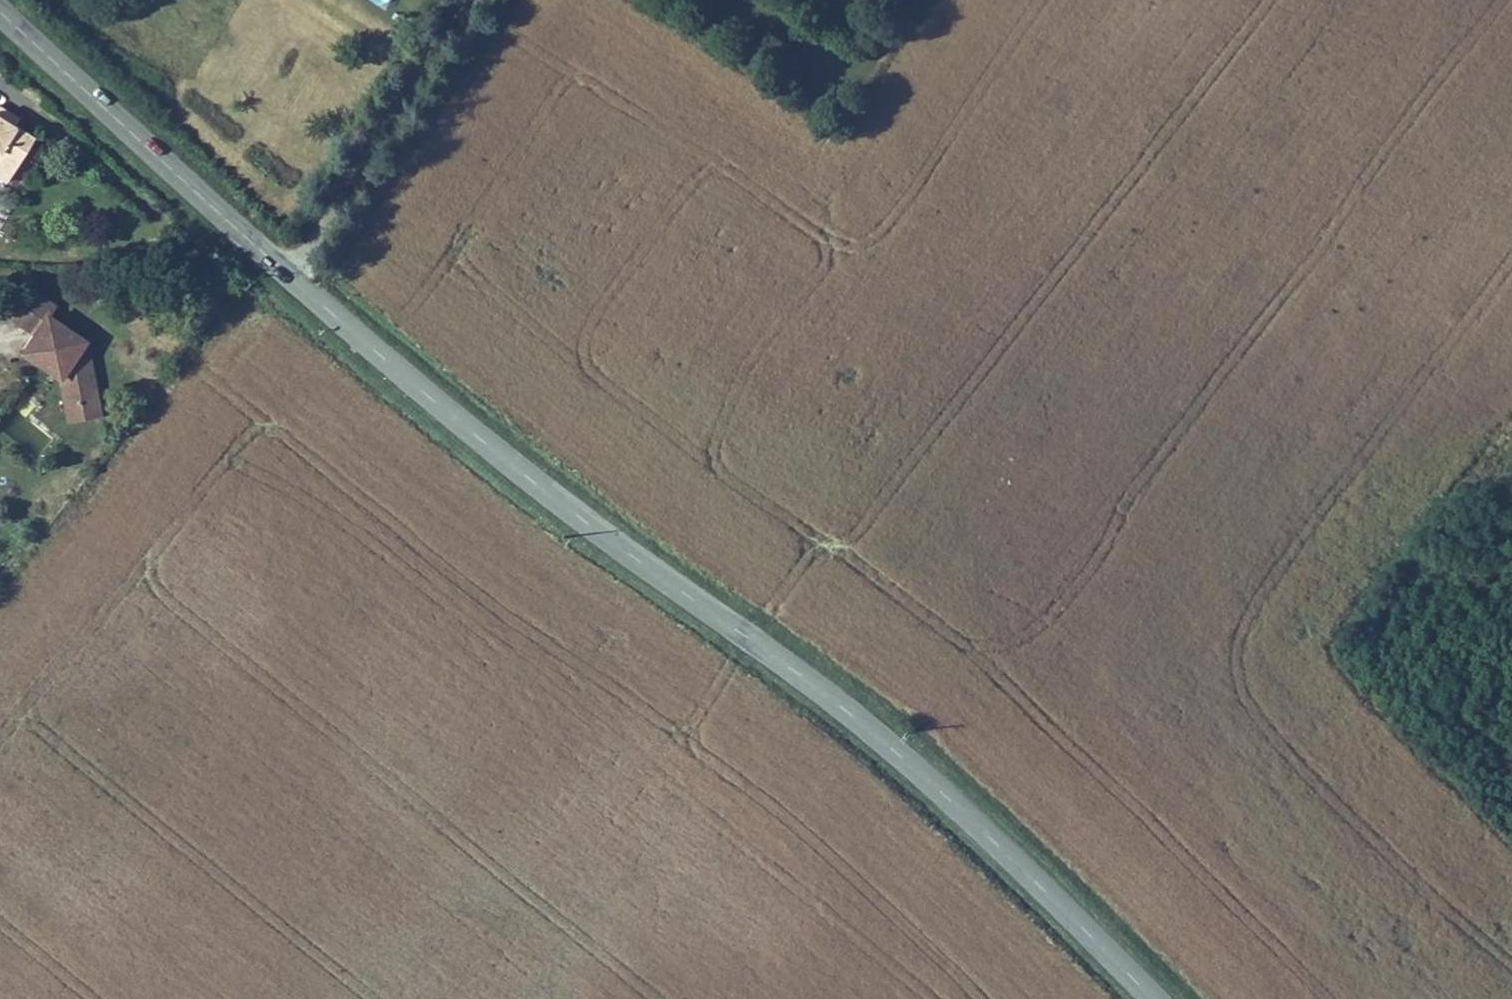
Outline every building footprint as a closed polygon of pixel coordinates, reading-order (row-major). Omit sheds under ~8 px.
[(12,170),(34,134),(0,114),(0,163),(12,170)] [(6,179),(12,170),(0,163),(0,175),(6,179)] [(28,285),(7,315),(30,332),(20,347),(49,367),(55,359),(65,367),(60,375),(63,392),(75,400),(98,397),(87,337),(50,311),(55,304),(28,285)] [(55,359),(49,367),(60,375),(65,367),(55,359)] [(75,400),(63,392),(68,419),(101,413),(98,397),(75,400)]
